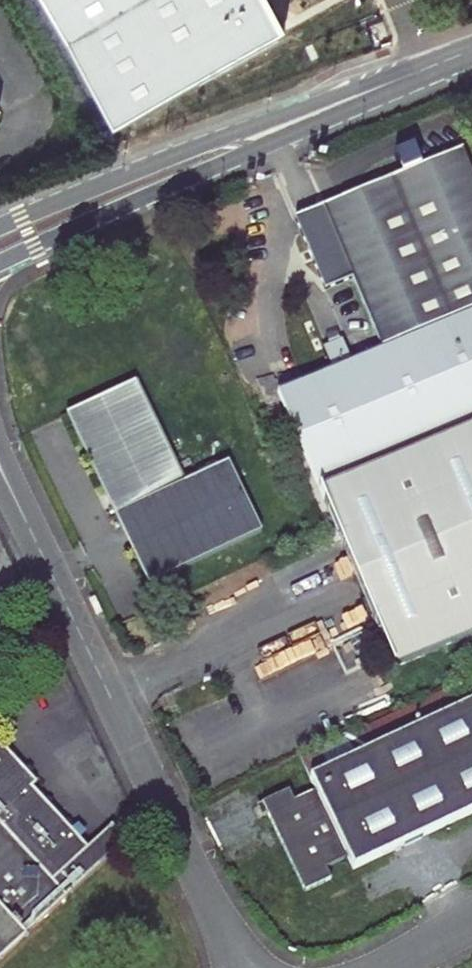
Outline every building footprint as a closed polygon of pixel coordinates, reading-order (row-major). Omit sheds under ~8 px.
[(158,107),(136,115),(142,128),(163,120),(158,107)] [(295,221),(325,292),(354,280),(383,348),(279,392),(395,668),(471,635),(471,173),(462,150),(295,221)] [(272,377),(279,392),(297,384),(290,369),(272,377)] [(132,384),(64,416),(146,583),(258,530),(227,463),(181,485),(132,384)] [(471,815),(471,702),(356,757),(310,779),(315,790),(295,800),(291,791),(263,804),(306,892),(334,879),(329,869),(349,859),(355,871),(471,815)] [(302,762),(310,779),(356,757),(348,741),(302,762)] [(124,843),(110,826),(86,848),(29,788),(35,783),(0,745),(0,956),(124,843)]
